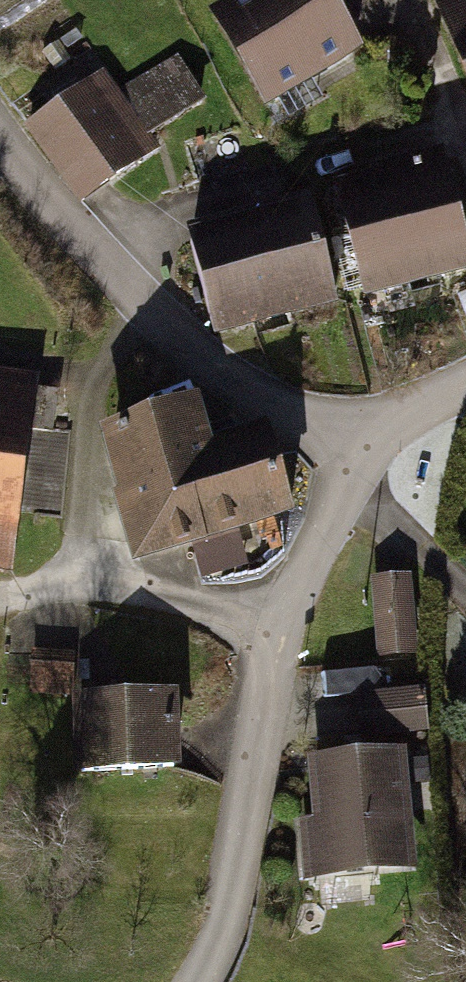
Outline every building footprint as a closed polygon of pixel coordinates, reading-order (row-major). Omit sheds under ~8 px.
[(271,96),(275,94),(286,114),(320,95),(308,74),(355,48),(327,0),(244,0),(222,12),(271,96)] [(178,64),(126,95),(146,130),(199,99),(178,64)] [(29,126),(81,199),(140,158),(88,84),(29,126)] [(465,267),(465,245),(444,158),(375,175),(378,187),(340,197),(363,292),(465,267)] [(311,211),(190,242),(213,331),(334,300),(311,211)] [(0,385),(0,565),(9,566),(29,429),(52,432),(57,393),(0,385)] [(120,490),(139,554),(190,539),(236,525),(289,510),(266,433),(198,453),(185,409),(112,430),(128,487),(120,490)] [(236,525),(190,539),(202,578),(248,564),(236,525)] [(377,583),(382,651),(411,649),(406,581),(377,583)] [(33,656),(33,689),(71,690),(71,656),(33,656)] [(423,693),(363,698),(366,732),(427,729),(423,693)] [(79,697),(81,770),(174,767),(172,694),(79,697)] [(328,868),(404,861),(396,775),(398,775),(397,760),(319,766),(328,868)]
